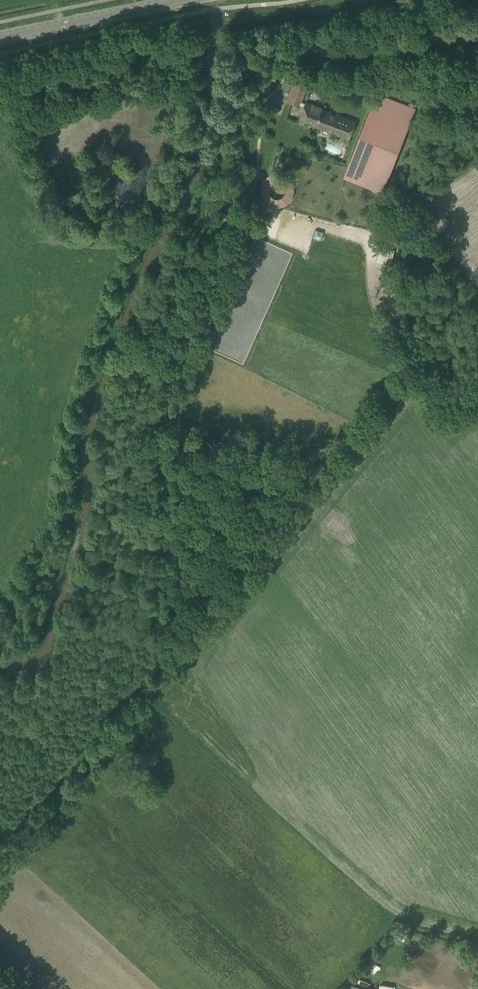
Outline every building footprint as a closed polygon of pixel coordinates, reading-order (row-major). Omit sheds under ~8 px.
[(300,105),(309,83),(295,78),(287,100),(300,105)] [(378,92),(347,171),(384,185),(414,106),(378,92)] [(306,102),(299,119),(350,138),(356,121),(306,102)] [(391,264),(394,249),(379,246),(376,261),(391,264)]
